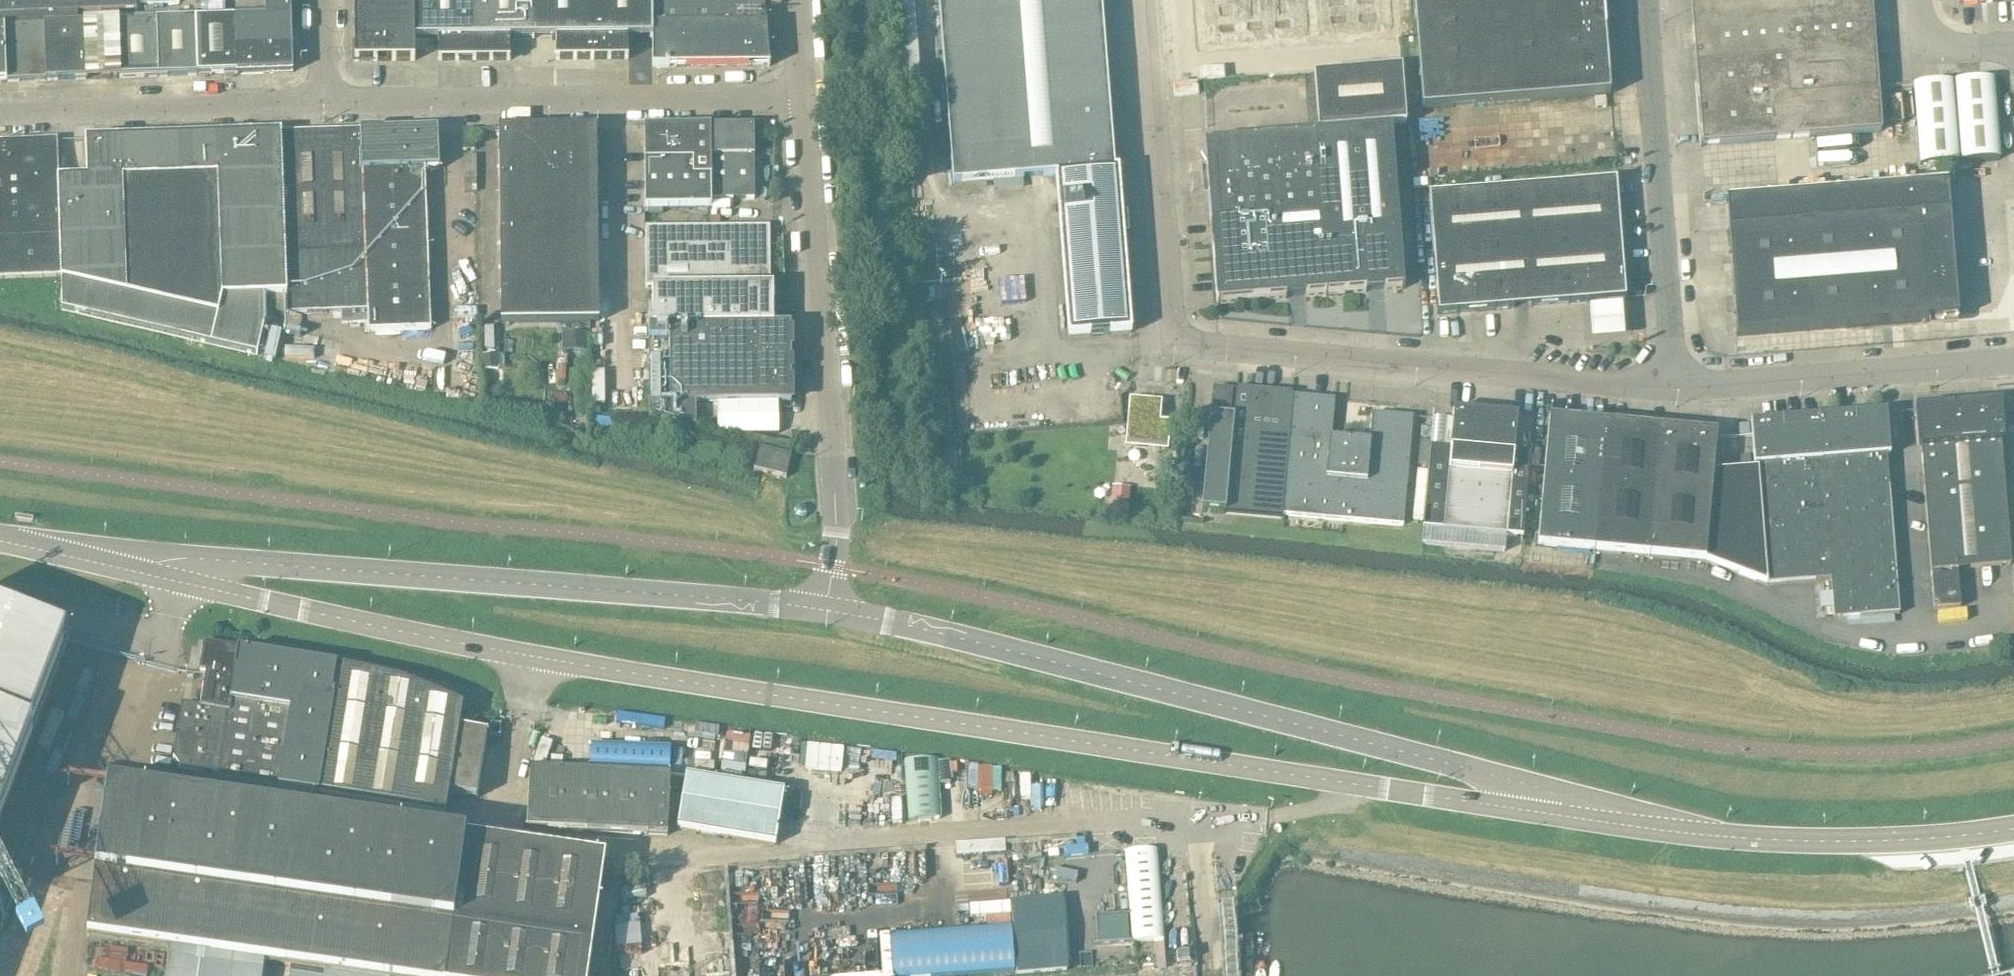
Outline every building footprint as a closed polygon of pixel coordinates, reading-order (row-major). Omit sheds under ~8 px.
[(136,0),(0,0),(0,15),(4,15),(68,13),(137,10),(136,6),(136,0)] [(236,76),(292,73),(289,0),(264,0),(265,18),(234,19),(236,76)] [(652,38),(651,0),(353,0),(354,62),(414,61),(414,40),(437,40),(437,61),(509,60),(509,39),(555,39),(555,60),(627,59),(627,38),(652,38)] [(652,38),(652,68),(769,67),(763,0),(651,0),(652,38)] [(953,186),(1056,178),(1069,338),(1130,333),(1118,171),(1114,171),(1100,0),(938,0),(953,186)] [(1195,11),(1198,49),(1393,34),(1390,0),(1194,0),(1195,11)] [(1422,111),(1609,96),(1602,0),(1413,0),(1422,111)] [(1701,146),(1881,132),(1870,0),(1690,0),(1701,146)] [(1959,5),(1979,3),(1979,8),(1991,7),(1990,4),(1990,2),(2013,0),(1958,0),(1959,5)] [(902,78),(919,78),(917,3),(900,3),(902,78)] [(84,24),(83,17),(68,18),(68,13),(4,15),(4,27),(44,25),(60,25),(84,24)] [(133,22),(133,17),(133,16),(101,17),(83,17),(84,24),(116,23),(133,22)] [(234,19),(195,20),(197,76),(236,76),(234,19)] [(197,76),(195,20),(156,22),(158,78),(197,76)] [(133,22),(116,23),(118,79),(158,78),(156,22),(133,22)] [(86,80),(84,24),(60,25),(44,25),(46,81),(86,80)] [(46,81),(44,25),(4,27),(6,83),(46,81)] [(1318,133),(1405,126),(1401,69),(1313,76),(1318,133)] [(1919,166),(1999,160),(1993,80),(1918,86),(1913,86),(1919,166)] [(710,129),(711,200),(754,200),(754,128),(710,129)] [(596,129),(498,130),(501,324),(598,323),(596,129)] [(711,209),(711,200),(710,129),(644,129),(645,214),(662,214),(662,209),(711,209)] [(1391,130),(1204,145),(1216,305),(1404,290),(1391,130)] [(383,138),(361,138),(360,139),(367,312),(367,324),(368,332),(430,330),(424,170),(438,169),(437,131),(383,133),(383,138)] [(342,325),(367,324),(367,312),(360,139),(361,138),(360,132),(280,134),(286,295),(287,315),(342,313),(342,325)] [(284,296),(286,295),(280,134),(263,135),(270,296),(276,296),(281,296),(284,296)] [(263,296),(270,296),(263,135),(85,141),(87,180),(58,182),(61,277),(61,311),(257,356),(264,326),(263,296)] [(61,277),(58,182),(57,141),(0,143),(0,279),(61,277)] [(1616,181),(1428,196),(1438,315),(1458,314),(1475,312),(1625,301),(1616,181)] [(1947,185),(1726,202),(1736,337),(1845,329),(1847,329),(1848,329),(1914,323),(1915,324),(1917,324),(1917,323),(1957,320),(1947,185)] [(651,288),(652,328),(773,327),(772,287),(769,287),(769,227),(645,228),(645,288),(651,288)] [(1622,308),(1589,311),(1592,343),(1625,340),(1622,308)] [(485,355),(500,354),(498,322),(483,323),(485,355)] [(773,327),(652,328),(648,328),(649,418),(696,429),(696,404),(791,403),(790,375),(786,375),(786,363),(790,363),(790,327),(773,327)] [(562,352),(588,352),(588,333),(562,334),(562,352)] [(499,356),(482,356),(482,371),(499,371),(499,356)] [(1210,416),(1202,511),(1281,518),(1282,516),(1292,397),(1292,394),(1290,393),(1290,396),(1264,394),(1238,391),(1238,389),(1236,389),(1236,392),(1234,418),(1210,416)] [(1213,390),(1210,414),(1230,416),(1232,392),(1213,390)] [(1292,397),(1282,516),(1403,527),(1407,486),(1413,419),(1372,415),(1369,444),(1331,440),(1335,401),(1292,397)] [(1168,443),(1169,425),(1159,424),(1160,415),(1159,415),(1160,404),(1139,403),(1139,402),(1130,401),(1126,446),(1137,447),(1137,446),(1146,446),(1146,442),(1168,443)] [(2000,402),(1915,409),(1918,448),(1921,447),(1931,572),(2010,565),(2001,443),(2003,443),(2000,402)] [(1424,529),(1422,545),(1465,549),(1505,552),(1506,544),(1506,537),(1507,537),(1522,538),(1529,458),(1514,457),(1518,417),(1486,414),(1453,411),(1450,451),(1430,449),(1423,527),(1423,529),(1424,529)] [(1886,413),(1750,424),(1754,467),(1757,467),(1757,470),(1766,586),(1830,581),(1833,621),(1899,615),(1886,457),(1889,456),(1886,413)] [(1543,484),(1538,547),(1593,552),(1649,557),(1705,562),(1766,586),(1757,470),(1713,473),(1716,435),(1660,430),(1605,425),(1549,420),(1543,484)] [(1739,426),(1739,436),(1749,435),(1749,425),(1739,426)] [(753,472),(786,479),(791,458),(759,450),(753,472)] [(1109,500),(1109,505),(1117,506),(1128,507),(1130,488),(1110,486),(1109,500)] [(1957,576),(1931,578),(1934,611),(1960,609),(1957,576)] [(69,644),(65,642),(67,638),(66,638),(65,637),(0,612),(0,822),(69,644)] [(182,708),(173,761),(180,771),(186,772),(185,776),(190,777),(191,773),(218,777),(218,782),(316,798),(316,795),(444,816),(448,794),(476,799),(486,735),(458,730),(462,708),(436,698),(406,686),(396,683),(336,669),(239,654),(240,653),(204,647),(199,675),(206,676),(200,711),(182,708)] [(807,745),(805,769),(818,771),(841,773),(843,749),(824,747),(807,745)] [(589,768),(669,772),(670,750),(630,748),(590,746),(589,768)] [(939,794),(936,764),(936,763),(931,763),(905,765),(906,796),(908,822),(940,819),(939,794)] [(979,788),(980,764),(948,763),(947,787),(979,788)] [(670,776),(530,770),(527,830),(667,837),(670,776)] [(677,830),(775,846),(784,793),(717,782),(686,777),(677,830)] [(108,790),(87,937),(291,967),(290,973),(309,975),(587,975),(604,861),(108,790)] [(980,856),(1005,854),(1004,842),(982,844),(955,845),(956,858),(980,856)] [(1125,853),(1128,895),(1132,943),(1163,940),(1161,908),(1156,850),(1125,853)] [(1066,972),(1061,899),(1031,901),(1010,903),(1013,932),(1016,975),(1019,975),(1044,974),(1066,972)] [(1009,904),(969,907),(970,918),(1010,915),(1009,904)] [(1130,944),(1129,915),(1111,916),(1095,917),(1096,936),(1097,946),(1115,945),(1130,944)] [(642,945),(641,916),(616,917),(617,946),(642,945)] [(1010,929),(952,933),(890,937),(892,975),(960,975),(1014,972),(1010,929)] [(1163,945),(1154,946),(1156,969),(1165,968),(1163,945)] [(1188,952),(1176,953),(1177,962),(1188,961),(1188,952)]
